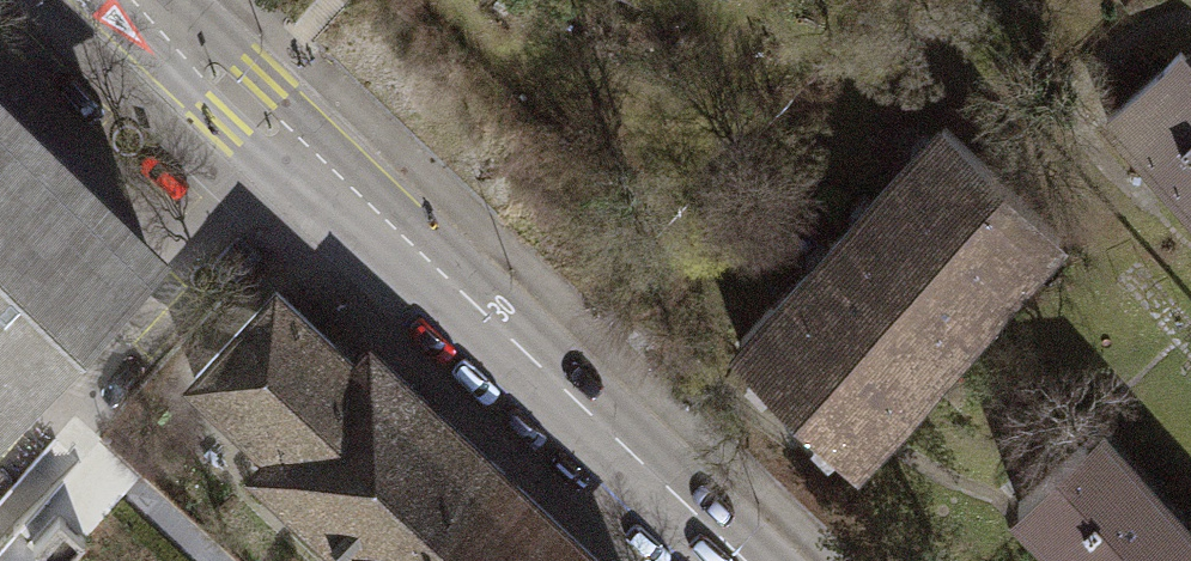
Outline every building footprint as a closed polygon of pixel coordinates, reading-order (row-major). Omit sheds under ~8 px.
[(1179,51),(1107,116),(1190,208),(1190,64),(1179,51)] [(149,250),(0,108),(0,404),(149,250)] [(939,121),(733,339),(853,452),(1059,233),(939,121)] [(273,449),(351,363),(275,290),(194,373),(273,449)] [(273,449),(258,465),(361,560),(392,560),(489,459),(367,346),(351,363),(273,449)] [(1007,512),(1053,560),(1190,560),(1190,508),(1107,415),(1007,512)] [(0,531),(0,560),(230,560),(90,433),(0,531)] [(392,560),(598,560),(489,459),(392,560)]
